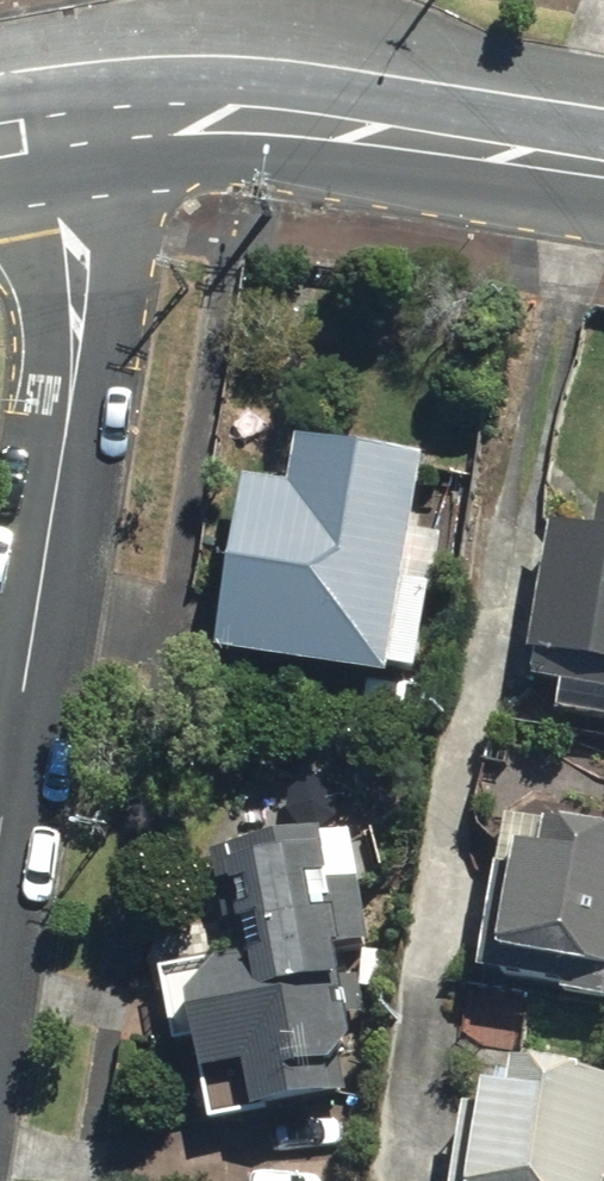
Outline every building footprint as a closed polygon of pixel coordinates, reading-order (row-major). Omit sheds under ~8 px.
[(434,456),(261,431),(228,658),(398,683),(401,664),(431,669),(450,538),(423,535),(434,456)] [(603,532),(557,530),(551,672),(603,674),(603,511),(603,532)] [(521,816),(502,955),(603,968),(603,827),(521,816)] [(380,939),(356,830),(225,858),(234,899),(253,895),(268,963),(195,979),(217,1077),(257,1069),(267,1116),(349,1099),(343,1072),(363,1068),(346,991),(358,988),(349,945),(380,939)] [(523,1063),(519,1093),(501,1090),(498,1111),(476,1108),(465,1180),(603,1180),(603,1075),(523,1063)]
